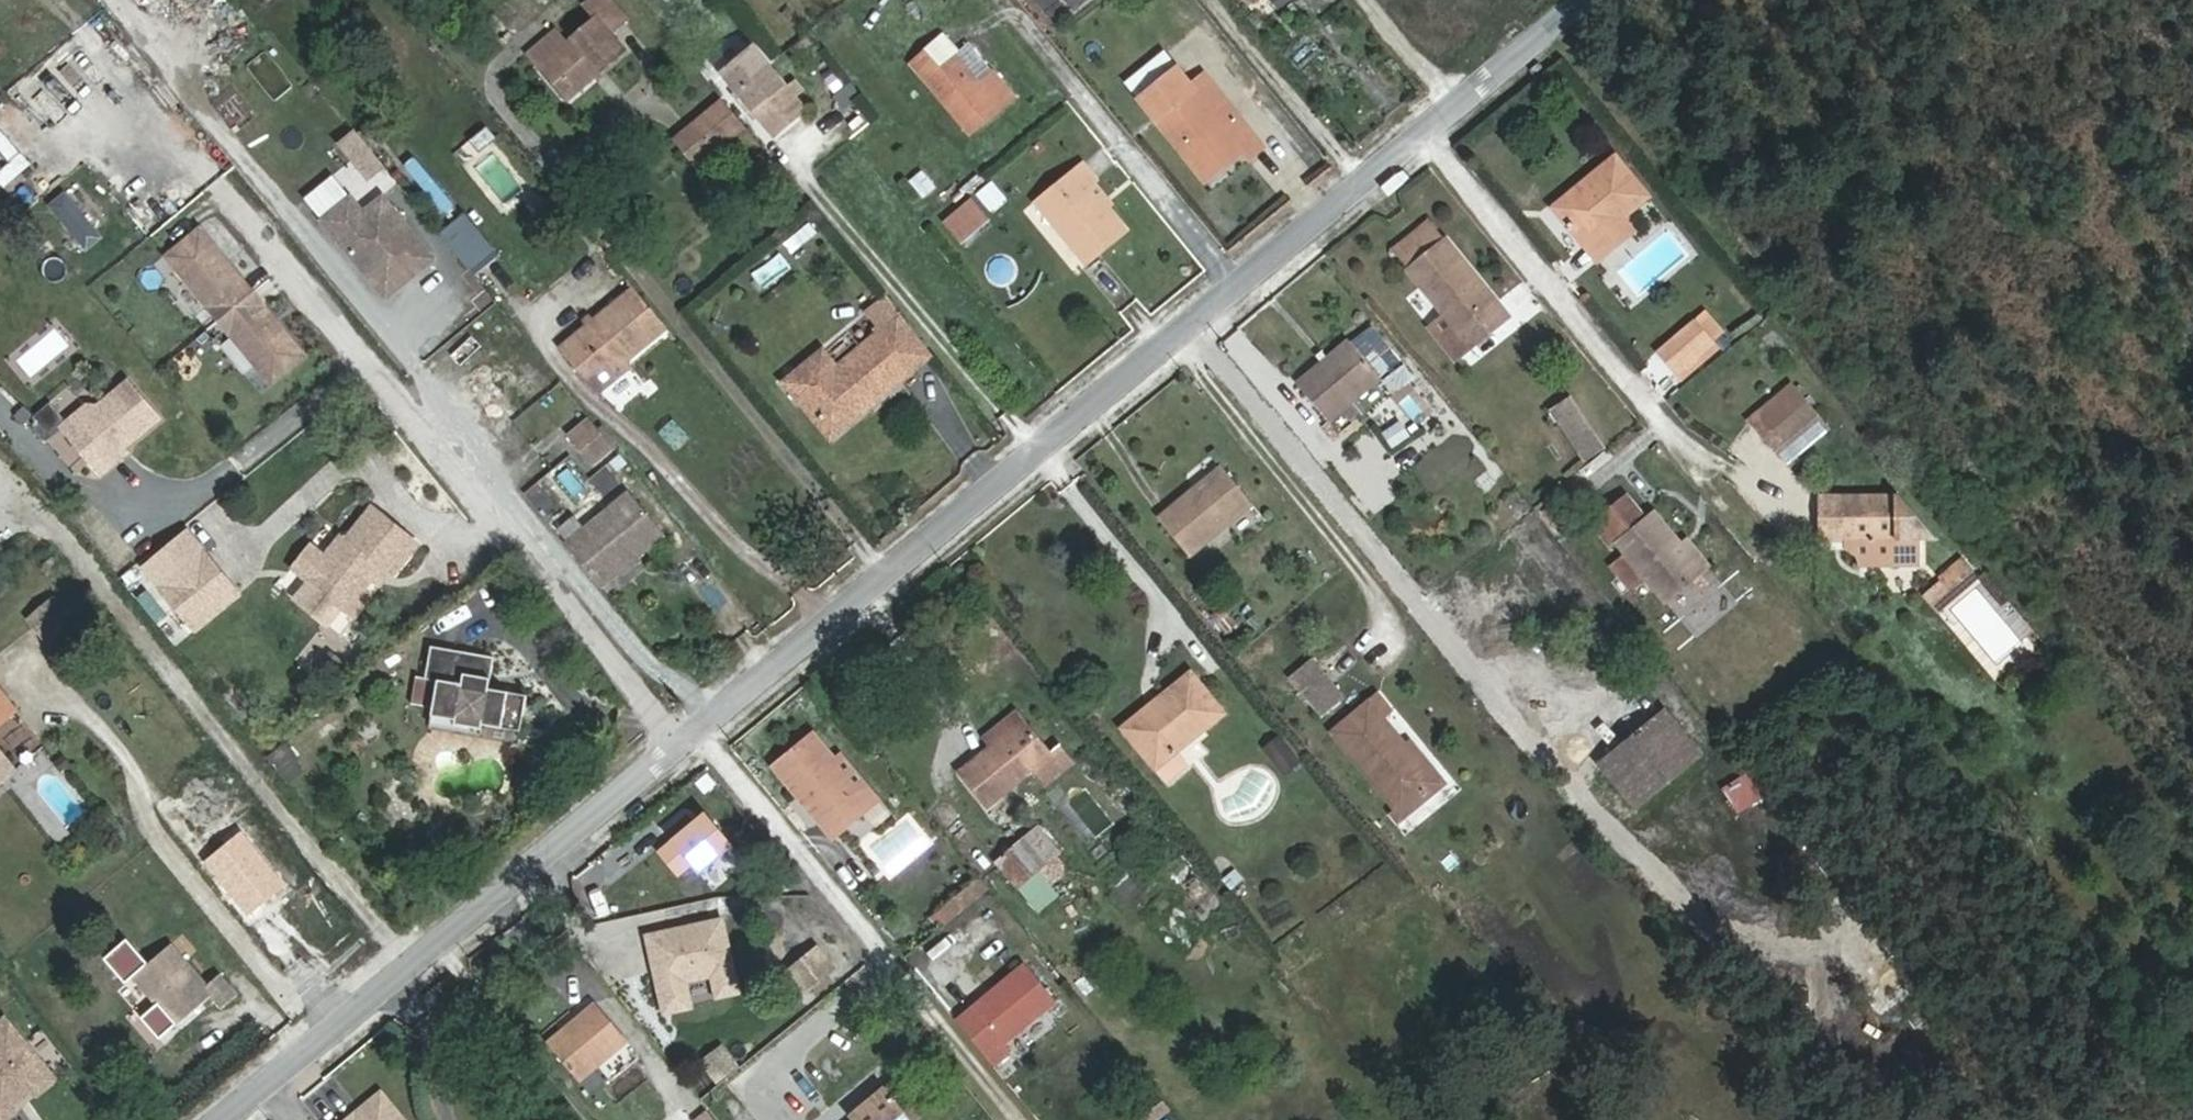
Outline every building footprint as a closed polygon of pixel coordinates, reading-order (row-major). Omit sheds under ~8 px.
[(614,19),(599,0),(577,0),(573,3),(584,16),(555,39),(546,27),(518,49),(555,94),(611,49),(598,33),(614,19)] [(1280,8),(1292,0),(1274,0),(1280,8)] [(1308,32),(1286,53),(1300,69),(1323,48),(1308,32)] [(964,56),(951,41),(916,71),(975,140),(1020,102),(975,47),(964,56)] [(249,67),(275,100),(294,86),(268,53),(249,67)] [(776,145),(806,121),(753,56),(723,81),(776,145)] [(1114,88),(1125,102),(1162,71),(1151,57),(1114,88)] [(1162,71),(1125,102),(1193,185),(1241,145),(1187,80),(1176,88),(1162,71)] [(847,82),(836,100),(849,107),(860,89),(847,82)] [(802,101),(794,91),(786,97),(794,107),(802,101)] [(677,140),(698,165),(743,128),(722,103),(677,140)] [(9,153),(0,142),(0,160),(9,153)] [(1639,193),(1607,152),(1546,200),(1587,253),(1622,225),(1613,213),(1639,193)] [(1080,185),(1091,175),(1078,160),(1028,201),(1077,260),(1115,228),(1080,185)] [(908,180),(923,199),(937,188),(923,169),(908,180)] [(992,179),(976,193),(992,212),(1009,198),(992,179)] [(67,189),(49,205),(88,250),(106,235),(67,189)] [(344,202),(315,226),(380,304),(428,264),(376,201),(357,217),(344,202)] [(951,229),(965,246),(990,225),(977,208),(951,229)] [(1387,239),(1406,265),(1446,235),(1425,209),(1387,239)] [(466,275),(489,256),(467,230),(444,249),(466,275)] [(1438,305),(1425,315),(1450,349),(1503,308),(1446,235),(1406,265),(1438,305)] [(210,243),(177,269),(229,333),(262,306),(210,243)] [(630,288),(561,348),(595,388),(663,328),(630,288)] [(262,306),(229,333),(281,396),(314,370),(262,306)] [(780,373),(824,429),(923,352),(892,312),(830,360),(817,344),(780,373)] [(1660,351),(1679,377),(1715,350),(1694,324),(1660,351)] [(1324,408),(1376,370),(1345,326),(1292,367),(1324,408)] [(1789,387),(1748,421),(1762,438),(1803,403),(1789,387)] [(97,420),(72,441),(110,488),(131,470),(128,466),(167,434),(137,397),(107,421),(97,420)] [(1574,461),(1595,446),(1559,398),(1537,414),(1574,461)] [(1780,459),(1820,423),(1803,403),(1762,438),(1780,459)] [(47,437),(64,421),(49,405),(32,420),(47,437)] [(586,458),(605,442),(583,415),(564,431),(586,458)] [(658,436),(678,451),(692,434),(672,418),(658,436)] [(1486,467),(1474,483),(1488,495),(1501,479),(1486,467)] [(1183,555),(1246,504),(1217,469),(1155,520),(1183,555)] [(1642,503),(1635,509),(1616,485),(1579,514),(1599,538),(1604,535),(1654,596),(1692,565),(1672,539),(1642,503)] [(576,523),(568,512),(551,526),(596,581),(656,530),(620,487),(576,523)] [(1551,523),(1562,514),(1545,493),(1534,502),(1551,523)] [(1930,544),(1890,498),(1816,497),(1816,543),(1848,543),(1848,568),(1911,568),(1912,543),(1930,544)] [(303,575),(319,587),(305,605),(339,631),(353,613),(366,624),(428,543),(381,507),(338,562),(322,550),(303,575)] [(1698,561),(1677,535),(1672,539),(1692,565),(1698,561)] [(204,639),(247,605),(196,541),(153,575),(204,639)] [(1633,571),(1614,547),(1600,559),(1619,582),(1633,571)] [(1956,594),(1980,574),(1964,554),(1939,575),(1956,594)] [(489,689),(494,656),(430,647),(425,681),(437,683),(432,718),(456,721),(455,726),(482,729),(483,725),(521,731),(526,694),(489,689)] [(1340,695),(1312,661),(1291,678),(1318,712),(1340,695)] [(1216,716),(1183,675),(1117,729),(1115,729),(1148,770),(1216,716)] [(0,682),(0,725),(21,707),(0,682)] [(1383,708),(1371,692),(1329,726),(1399,814),(1429,790),(1372,717),(1383,708)] [(1627,795),(1689,745),(1657,705),(1595,755),(1627,795)] [(1047,755),(1017,718),(950,773),(980,809),(1029,768),(1043,785),(1069,765),(1055,748),(1047,755)] [(831,825),(870,792),(812,722),(772,755),(831,825)] [(13,740),(24,757),(40,747),(29,729),(13,740)] [(1279,770),(1292,759),(1275,738),(1262,748),(1279,770)] [(23,777),(0,749),(0,795),(23,777)] [(1158,763),(1148,770),(1160,785),(1170,778),(1158,763)] [(1716,784),(1731,803),(1751,788),(1735,768),(1734,770),(1716,784)] [(991,859),(1010,882),(1053,848),(1033,825),(991,859)] [(240,840),(206,868),(246,916),(280,887),(240,840)] [(942,928),(990,889),(980,877),(932,916),(942,928)] [(738,995),(727,920),(651,931),(662,1009),(689,1005),(684,968),(711,965),(716,998),(738,995)] [(635,964),(645,959),(630,935),(621,940),(635,964)] [(214,985),(179,943),(142,974),(184,1025),(220,995),(230,1007),(244,996),(227,975),(214,985)] [(836,968),(818,947),(787,973),(805,994),(836,968)] [(951,1005),(982,1045),(998,1032),(1044,994),(1012,954),(951,1005)] [(581,1068),(627,1032),(614,1014),(596,992),(566,1015),(550,1028),(581,1068)] [(54,1079),(9,1024),(0,1031),(0,1119),(4,1119),(54,1079)] [(998,1032),(982,1045),(989,1054),(1005,1040),(998,1032)] [(743,1066),(725,1045),(704,1062),(722,1084),(743,1066)] [(869,1075),(830,1107),(841,1119),(906,1119),(869,1075)] [(391,1099),(366,1119),(409,1119),(391,1099)]
